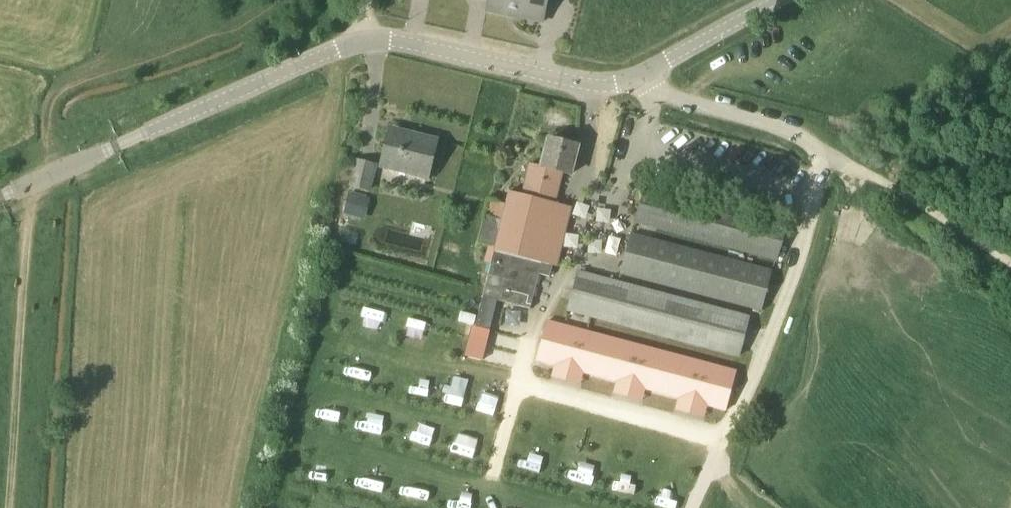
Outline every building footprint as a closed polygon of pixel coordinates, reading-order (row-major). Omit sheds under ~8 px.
[(487,10),(543,22),(547,0),(488,0),(487,10)] [(381,166),(428,178),(438,140),(415,135),(414,140),(389,134),(381,166)] [(490,199),(486,216),(485,216),(478,243),(495,247),(476,325),(490,329),(497,300),(530,308),(539,274),(550,277),(553,265),(555,266),(571,206),(555,202),(562,172),(570,174),(578,146),(549,138),(542,166),(531,163),(523,194),(510,191),(506,203),(490,199)] [(369,190),(375,165),(357,160),(351,185),(369,190)] [(635,222),(772,258),(782,223),(644,187),(635,222)] [(343,214),(365,219),(371,199),(349,193),(343,214)] [(762,310),(773,271),(632,234),(621,273),(762,310)] [(568,310),(739,356),(750,317),(578,271),(568,310)] [(538,360),(725,410),(735,371),(549,321),(538,360)] [(410,442),(428,443),(429,424),(411,423),(410,442)] [(361,490),(375,494),(379,478),(365,474),(361,490)] [(415,507),(421,507),(426,491),(409,486),(403,504),(415,507)]
